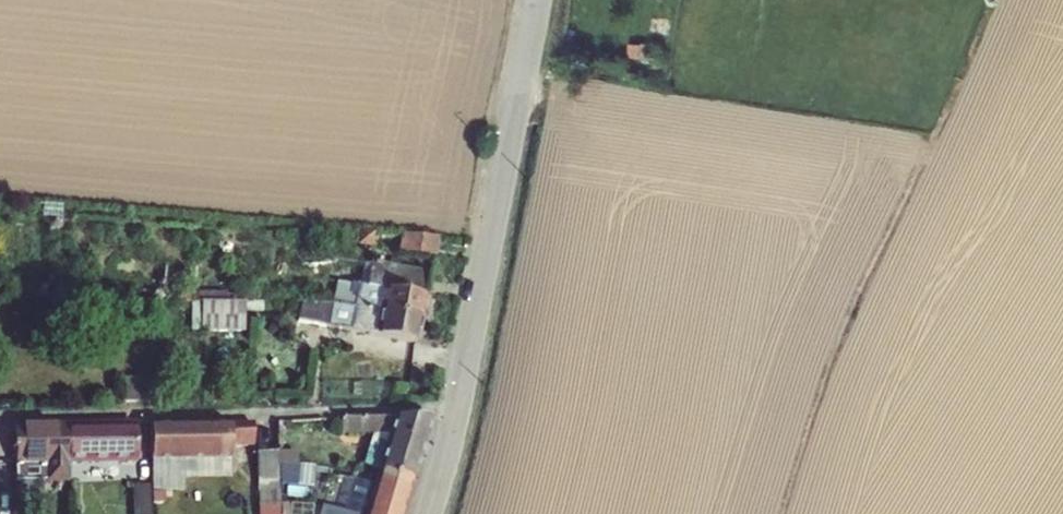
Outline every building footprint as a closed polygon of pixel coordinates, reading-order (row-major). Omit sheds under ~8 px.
[(435,236),(401,234),(400,253),(434,256),(435,236)] [(336,285),(333,303),(421,320),(430,276),(402,270),(404,262),(393,260),(392,268),(372,264),(366,291),(336,285)] [(169,304),(191,304),(228,304),(229,294),(170,291),(169,304)] [(421,320),(333,303),(329,328),(416,345),(421,320)] [(228,304),(191,304),(190,332),(235,335),(237,304),(228,304)] [(161,379),(123,378),(124,403),(161,402),(161,379)] [(367,462),(381,469),(417,479),(434,424),(428,419),(342,419),(343,435),(376,435),(367,462)] [(254,425),(152,426),(152,461),(233,460),(233,442),(254,442),(254,425)] [(136,427),(70,428),(70,463),(136,461),(136,427)] [(18,463),(70,463),(70,428),(17,428),(18,463)] [(140,440),(141,483),(135,484),(136,513),(155,513),(154,492),(152,492),(150,440),(140,440)] [(301,455),(279,452),(279,453),(279,463),(299,465),(301,455)] [(279,463),(279,453),(258,454),(260,494),(280,494),(279,463)] [(381,469),(366,513),(406,513),(417,479),(381,469)]
